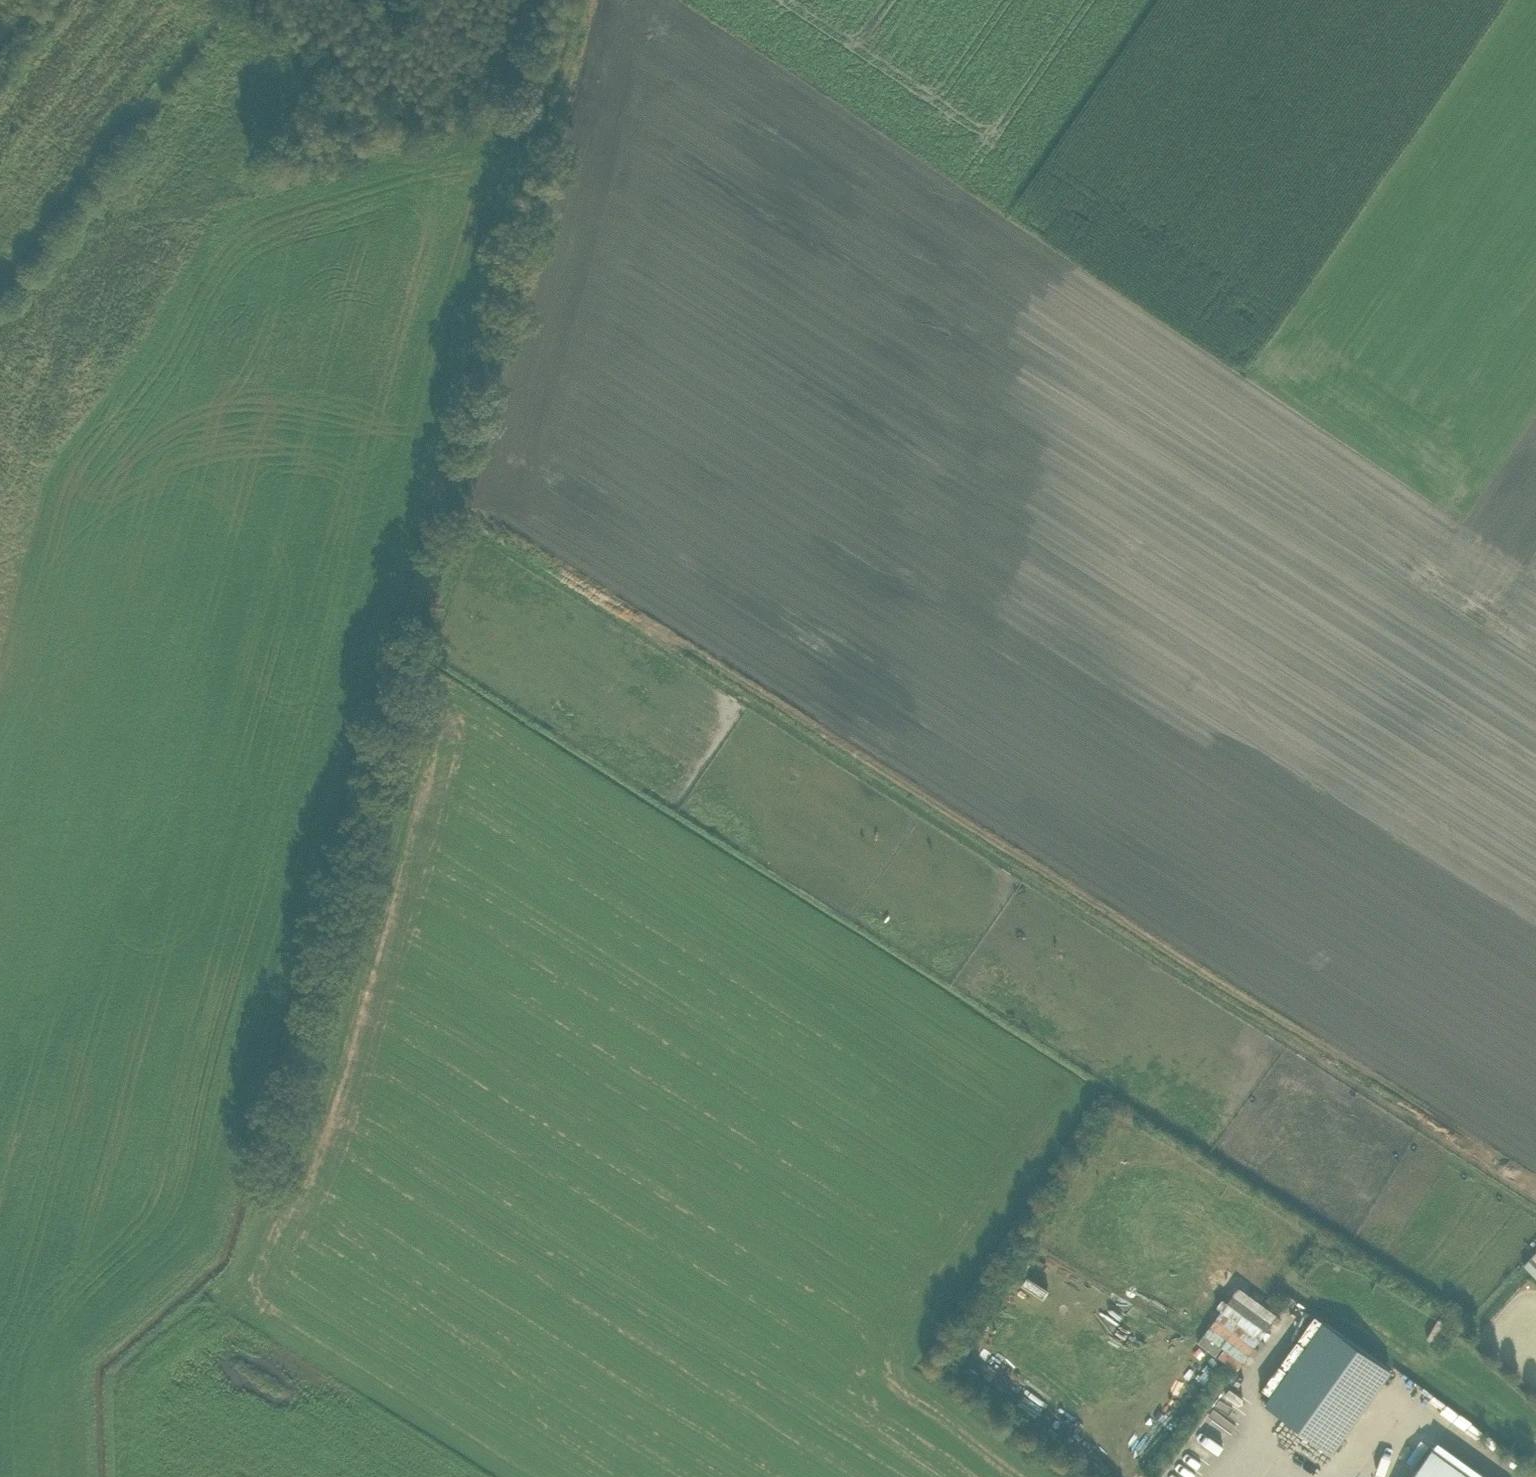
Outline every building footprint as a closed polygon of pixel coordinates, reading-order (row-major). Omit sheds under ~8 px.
[(1535,1276),(1535,1249),(1522,1263),(1535,1276)] [(1324,1322),(1265,1404),(1332,1452),(1391,1370),(1324,1322)] [(1209,1323),(1197,1339),(1238,1369),(1250,1352),(1209,1323)] [(1430,1449),(1410,1476),(1470,1476),(1430,1449)]
